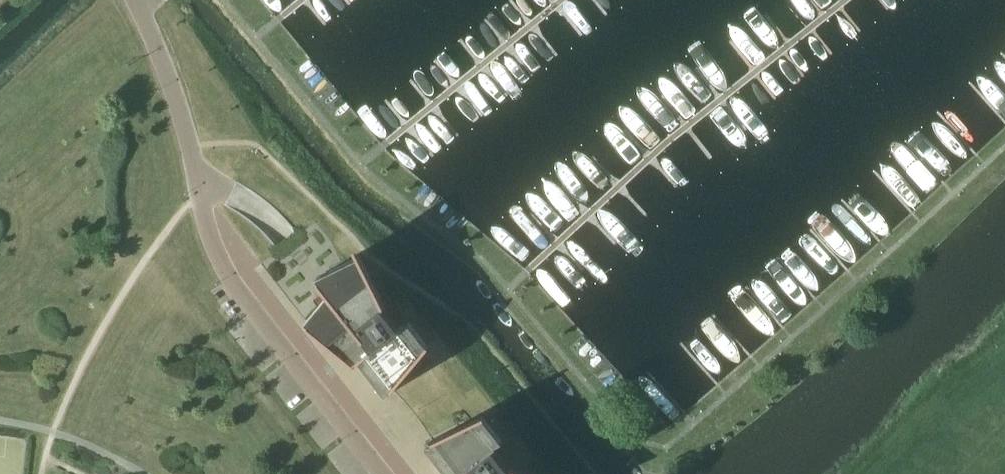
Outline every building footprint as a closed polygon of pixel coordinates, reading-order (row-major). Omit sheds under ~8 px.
[(357,257),(317,277),(316,276),(314,277),(328,295),(318,307),(324,316),(312,331),(355,367),(360,361),(387,395),(388,394),(388,395),(429,346),(428,345),(427,345),(410,322),(403,327),(402,325),(398,328),(384,316),(387,314),(358,255),(356,256),(357,257)] [(484,417),(482,415),(426,443),(427,444),(426,445),(448,473),(522,473),(514,468),(510,471),(494,451),(497,448),(496,447),(502,442),(483,418),(484,417)]
